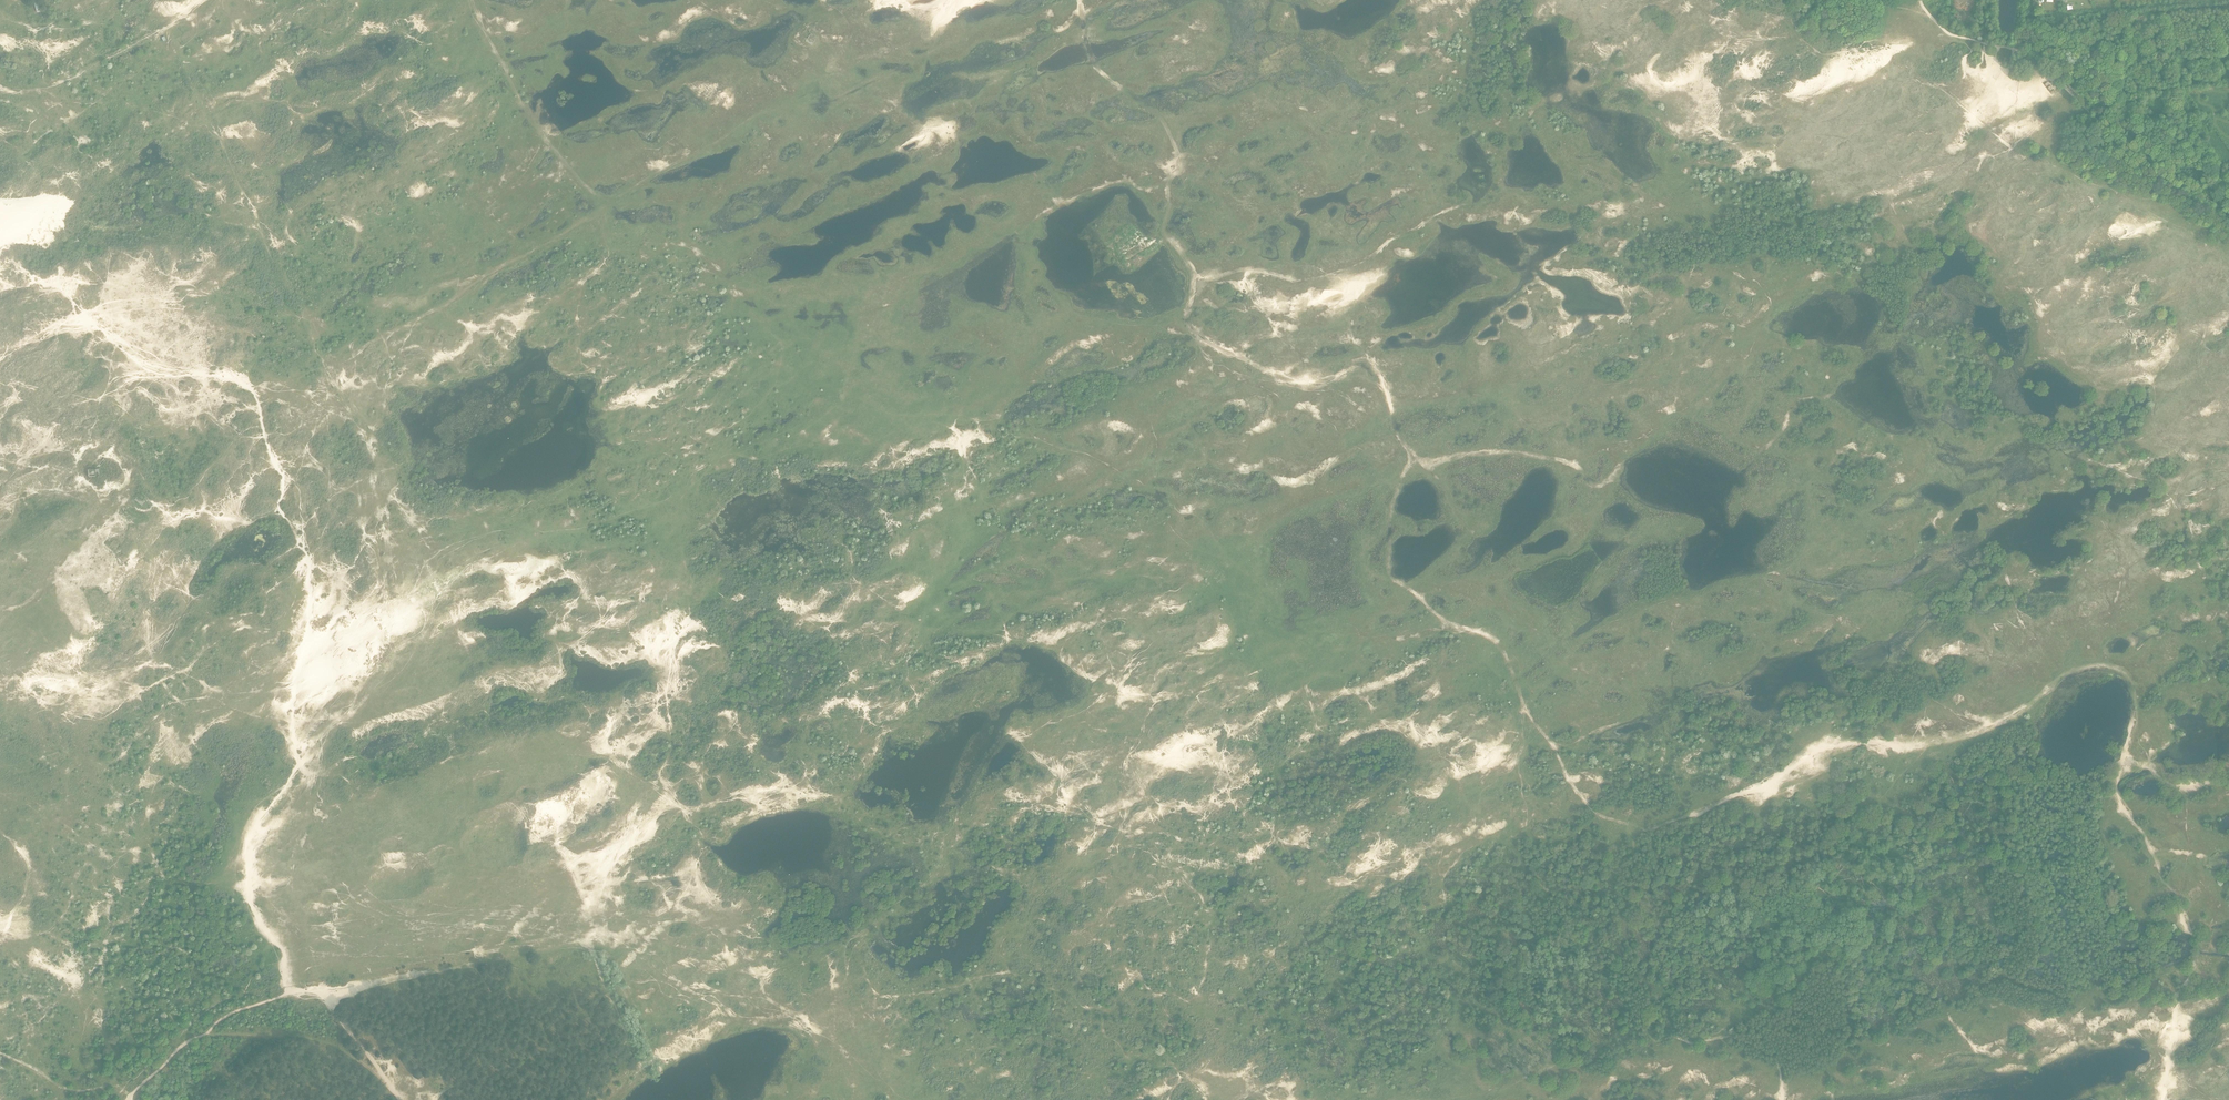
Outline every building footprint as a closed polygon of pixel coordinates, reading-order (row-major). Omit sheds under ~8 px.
[(136,494),(132,498),(137,504),(141,499),(136,494)]
